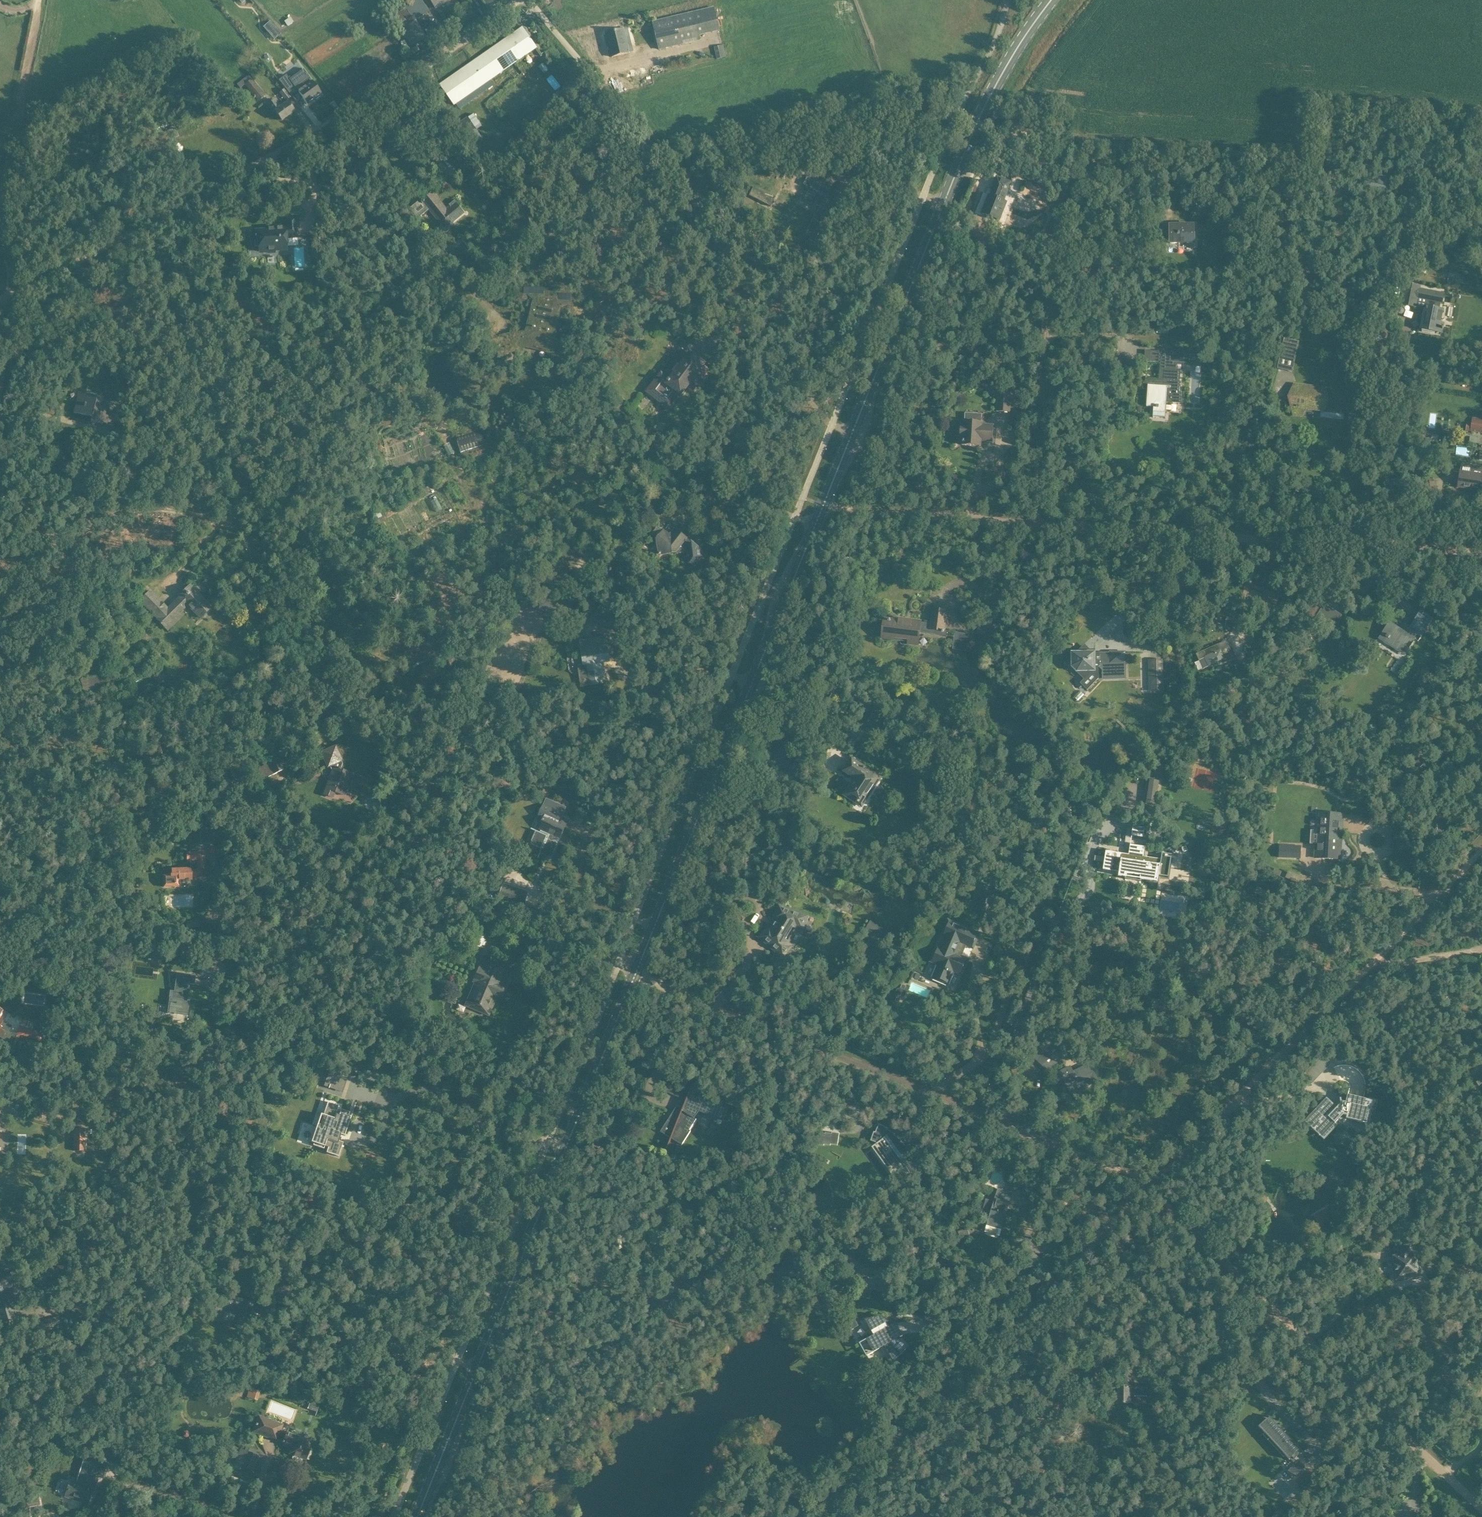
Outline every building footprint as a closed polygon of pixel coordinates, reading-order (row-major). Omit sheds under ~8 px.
[(422,0),(418,0),(393,15),(411,45),(426,37),(416,20),(429,12),(422,0)] [(487,9),(495,5),(492,0),(482,0),(487,9)] [(649,22),(656,19),(653,12),(646,15),(649,22)] [(659,20),(652,22),(659,48),(700,38),(700,36),(694,12),(659,20)] [(389,22),(385,24),(391,34),(395,31),(389,22)] [(454,106),(517,62),(537,48),(523,27),(440,85),(454,106)] [(624,29),(621,30),(606,33),(612,57),(630,53),(624,29)] [(717,59),(726,57),(724,45),(715,47),(717,59)] [(272,59),(267,64),(276,75),(282,70),(272,59)] [(542,73),(549,71),(546,63),(540,65),(542,73)] [(286,74),(279,80),(288,91),(295,87),(301,96),(307,104),(312,100),(314,99),(315,100),(322,95),(316,86),(309,77),(303,69),(289,79),(286,74)] [(239,84),(237,85),(240,88),(244,85),(245,86),(258,102),(265,96),(251,80),(248,76),(239,84)] [(285,101),(290,96),(284,89),(279,93),(285,101)] [(275,111),(276,113),(282,121),(294,112),(287,102),(281,106),(275,98),(267,104),(273,112),(275,111)] [(469,118),(458,125),(471,146),(482,138),(469,118)] [(483,153),(495,170),(503,165),(491,148),(483,153)] [(777,168),(786,169),(787,159),(778,158),(777,168)] [(806,235),(807,235),(815,240),(833,207),(828,205),(831,198),(836,201),(841,192),(808,175),(804,184),(811,188),(804,200),(820,208),(806,235)] [(989,195),(982,213),(991,217),(999,220),(1007,201),(1003,200),(1009,184),(1006,183),(1007,181),(997,177),(992,189),(994,190),(991,196),(989,195)] [(754,186),(749,195),(770,206),(775,197),(754,186)] [(433,193),(423,201),(421,199),(410,208),(415,214),(426,205),(442,224),(440,226),(440,228),(441,230),(442,232),(444,233),(446,233),(448,232),(450,230),(450,228),(450,226),(465,213),(456,202),(446,210),(433,193)] [(258,246),(258,250),(287,249),(287,237),(298,236),(297,217),(284,218),(285,226),(273,227),(274,230),(253,231),(254,246),(258,246)] [(1194,225),(1170,225),(1170,243),(1194,243),(1194,225)] [(447,246),(440,252),(450,264),(457,258),(447,246)] [(1415,260),(1413,273),(1419,274),(1421,261),(1415,260)] [(1425,309),(1422,329),(1441,333),(1442,330),(1443,327),(1442,327),(1443,324),(1440,323),(1442,310),(1439,310),(1441,303),(1442,303),(1443,294),(1419,289),(1420,287),(1405,284),(1401,304),(1425,309)] [(1283,337),(1279,358),(1294,362),(1299,341),(1283,337)] [(1145,350),(1144,362),(1154,363),(1160,364),(1159,379),(1159,380),(1146,379),(1145,385),(1148,386),(1146,406),(1154,407),(1153,417),(1156,417),(1165,417),(1166,402),(1170,403),(1181,403),(1181,393),(1179,392),(1180,371),(1177,371),(1177,361),(1198,363),(1199,354),(1177,353),(1155,352),(1155,351),(1145,350)] [(708,371),(682,351),(664,375),(661,373),(647,392),(667,407),(678,393),(681,395),(688,387),(693,391),(708,371)] [(496,360),(488,362),(490,368),(497,366),(496,360)] [(1293,384),(1289,400),(1293,415),(1301,416),(1304,410),(1314,411),(1324,412),(1329,401),(1325,388),(1306,386),(1293,384)] [(1014,402),(1010,401),(1011,392),(998,391),(997,411),(1010,412),(1010,408),(1014,408),(1014,402)] [(79,393),(74,413),(91,417),(90,421),(99,423),(104,425),(113,427),(115,417),(111,416),(105,415),(105,412),(112,413),(114,406),(96,401),(97,397),(88,395),(79,393)] [(1349,411),(1348,423),(1360,424),(1362,413),(1349,411)] [(1473,419),(1472,424),(1467,423),(1466,430),(1481,432),(1481,420),(1473,419)] [(982,422),(971,422),(971,424),(961,423),(960,439),(962,440),(962,445),(980,446),(981,441),(992,442),(993,425),(982,424),(982,422)] [(490,443),(486,428),(457,437),(461,451),(490,443)] [(1460,472),(1459,477),(1458,487),(1470,489),(1470,488),(1479,490),(1481,481),(1479,481),(1481,466),(1472,465),(1471,474),(1460,472)] [(1436,483),(1424,484),(1426,501),(1438,499),(1436,483)] [(664,531),(658,539),(659,554),(668,553),(672,548),(676,552),(677,551),(680,553),(684,553),(685,558),(695,566),(702,556),(701,550),(677,531),(672,538),(664,531)] [(161,625),(161,624),(164,627),(187,605),(200,618),(204,615),(205,616),(209,612),(208,611),(212,607),(190,585),(179,596),(179,597),(168,609),(150,591),(140,601),(138,603),(141,606),(143,604),(157,618),(157,619),(160,622),(159,623),(161,625)] [(1260,607),(1268,610),(1270,602),(1276,604),(1279,596),(1265,592),(1260,607)] [(541,595),(538,604),(570,614),(573,605),(541,595)] [(1324,605),(1314,621),(1331,631),(1341,615),(1324,605)] [(884,619),(882,639),(918,644),(920,627),(943,630),(946,611),(933,609),(931,623),(920,622),(920,621),(894,618),(894,620),(884,619)] [(1418,641),(1428,626),(1433,618),(1421,610),(1406,633),(1389,622),(1382,633),(1379,639),(1392,648),(1394,645),(1406,652),(1415,639),(1418,641)] [(983,616),(976,631),(986,635),(993,620),(983,616)] [(1474,628),(1478,649),(1481,648),(1481,626),(1474,628)] [(954,638),(953,649),(967,651),(969,634),(955,632),(954,638)] [(609,661),(607,648),(605,638),(580,642),(584,664),(587,684),(605,682),(602,662),(609,661)] [(1233,657),(1232,656),(1228,647),(1220,650),(1218,645),(1197,654),(1203,668),(1221,660),(1222,662),(1233,657)] [(1075,654),(1073,654),(1073,664),(1073,666),(1073,669),(1076,672),(1092,672),(1098,665),(1099,665),(1103,669),(1103,677),(1125,677),(1125,669),(1123,669),(1122,662),(1111,663),(1110,654),(1094,653),(1094,650),(1087,650),(1084,646),(1075,654)] [(1163,660),(1148,660),(1148,680),(1164,680),(1163,660)] [(1245,661),(1235,666),(1236,667),(1239,675),(1249,670),(1245,661)] [(1427,678),(1430,670),(1423,667),(1419,675),(1421,675),(1417,683),(1423,685),(1427,678)] [(86,695),(115,686),(110,671),(81,681),(86,695)] [(861,712),(855,727),(868,732),(868,731),(881,736),(886,723),(861,712)] [(360,792),(361,788),(365,779),(352,774),(340,770),(341,768),(339,768),(340,763),(339,761),(342,760),(335,747),(321,753),(328,767),(330,766),(331,768),(333,769),(324,794),(332,797),(334,791),(344,795),(347,787),(360,792)] [(283,769),(282,768),(278,759),(280,759),(278,752),(267,757),(269,763),(259,768),(263,777),(264,779),(283,769)] [(880,778),(860,764),(852,759),(844,771),(855,778),(844,795),(862,806),(880,778)] [(1149,779),(1146,799),(1156,800),(1159,781),(1149,779)] [(536,832),(530,844),(541,849),(536,859),(537,859),(540,853),(551,858),(558,844),(551,840),(553,835),(560,838),(567,823),(559,820),(565,806),(547,798),(538,817),(544,819),(540,829),(542,830),(541,832),(537,831),(536,830),(532,829),(536,832)] [(1314,858),(1331,858),(1341,859),(1342,832),(1338,832),(1339,815),(1343,815),(1343,814),(1319,813),(1318,837),(1317,837),(1317,840),(1318,840),(1318,843),(1315,843),(1314,858)] [(1144,828),(1133,826),(1131,836),(1143,837),(1144,828)] [(211,828),(198,830),(200,845),(214,843),(212,831),(211,828)] [(1129,854),(1106,851),(1103,870),(1104,870),(1105,868),(1126,871),(1125,879),(1141,881),(1142,874),(1168,877),(1171,857),(1177,858),(1177,855),(1162,853),(1161,859),(1144,857),(1146,847),(1130,845),(1129,854)] [(1287,846),(1287,859),(1300,860),(1301,846),(1287,846)] [(163,875),(163,877),(164,887),(176,886),(176,884),(177,884),(177,882),(178,882),(178,879),(192,879),(191,876),(197,876),(197,877),(205,877),(204,860),(205,860),(204,852),(187,853),(187,861),(190,861),(191,869),(171,869),(171,875),(163,875)] [(502,883),(497,896),(525,905),(529,893),(502,883)] [(986,889),(984,893),(975,911),(986,916),(997,895),(986,889)] [(807,916),(788,909),(779,905),(774,918),(777,920),(772,929),(769,926),(760,937),(783,957),(787,952),(784,950),(801,920),(805,922),(807,916)] [(870,939),(862,954),(876,962),(893,932),(871,920),(863,935),(870,939)] [(937,945),(929,962),(938,966),(937,969),(933,978),(947,984),(953,970),(961,974),(967,960),(961,957),(966,945),(973,947),(979,933),(969,930),(950,921),(940,946),(937,945)] [(489,933),(477,928),(468,948),(481,953),(489,933)] [(508,969),(485,959),(481,966),(480,966),(473,981),(475,982),(465,1005),(488,1015),(495,999),(499,1001),(505,985),(502,984),(505,976),(504,976),(508,969)] [(415,970),(411,979),(420,983),(424,974),(415,970)] [(167,1013),(177,1014),(187,1016),(189,1000),(187,1000),(190,984),(194,984),(195,976),(176,973),(174,990),(170,989),(167,1013)] [(897,996),(894,1001),(899,1003),(901,998),(902,998),(903,998),(905,996),(905,995),(905,993),(904,991),(906,986),(902,984),(900,989),(899,989),(899,990),(897,991),(896,993),(896,995),(897,996)] [(20,1025),(15,1040),(41,1049),(46,1034),(20,1025)] [(7,1042),(13,1033),(8,1032),(0,1027),(0,1037),(7,1042)] [(1048,1071),(1064,1054),(1054,1044),(1049,1050),(1044,1045),(1033,1056),(1048,1071)] [(1321,1055),(1316,1061),(1325,1069),(1330,1064),(1321,1055)] [(684,1067),(687,1062),(683,1058),(679,1063),(684,1067)] [(1097,1081),(1098,1081),(1089,1064),(1074,1073),(1071,1067),(1053,1076),(1056,1083),(1063,1079),(1071,1094),(1072,1094),(1071,1093),(1097,1080),(1097,1081)] [(330,1067),(324,1085),(344,1091),(350,1074),(330,1067)] [(1478,1086),(1481,1083),(1481,1071),(1472,1079),(1478,1086)] [(668,1079),(663,1091),(684,1100),(689,1087),(668,1079)] [(672,1115),(663,1130),(672,1136),(683,1143),(684,1140),(690,1131),(689,1130),(695,1120),(694,1119),(699,1111),(723,1121),(728,1108),(690,1092),(682,1111),(678,1109),(679,1107),(677,1107),(672,1115)] [(1372,1126),(1378,1100),(1369,1098),(1367,1103),(1347,1098),(1348,1095),(1347,1095),(1346,1102),(1341,1101),(1341,1098),(1340,1099),(1340,1103),(1337,1107),(1327,1098),(1326,1098),(1330,1102),(1325,1107),(1324,1105),(1313,1116),(1319,1121),(1314,1126),(1315,1126),(1317,1125),(1325,1133),(1329,1129),(1343,1115),(1347,1115),(1348,1113),(1359,1115),(1357,1122),(1372,1126)] [(505,1103),(518,1108),(520,1100),(508,1096),(505,1103)] [(318,1131),(313,1148),(323,1152),(324,1146),(327,1147),(325,1153),(339,1157),(344,1142),(338,1140),(340,1135),(342,1135),(342,1133),(346,1134),(354,1108),(351,1106),(349,1112),(340,1109),(338,1114),(336,1114),(339,1105),(327,1101),(322,1115),(325,1116),(321,1126),(319,1125),(318,1128),(319,1128),(318,1131)] [(874,1132),(871,1141),(877,1144),(872,1147),(892,1175),(907,1164),(915,1175),(922,1170),(916,1164),(918,1163),(912,1156),(913,1155),(906,1149),(908,1148),(901,1143),(901,1141),(892,1135),(893,1134),(887,1130),(888,1129),(879,1125),(875,1133),(874,1132)] [(73,1128),(73,1151),(85,1151),(85,1128),(73,1128)] [(818,1133),(817,1144),(824,1145),(824,1144),(830,1145),(830,1144),(837,1145),(839,1133),(832,1132),(832,1134),(826,1133),(825,1134),(818,1133)] [(986,1199),(983,1209),(991,1212),(985,1232),(999,1236),(1012,1194),(997,1189),(994,1202),(986,1199)] [(1325,1210),(1315,1216),(1321,1227),(1331,1221),(1325,1210)] [(967,1228),(957,1231),(960,1240),(970,1237),(967,1228)] [(1412,1246),(1397,1248),(1398,1256),(1395,1256),(1398,1279),(1400,1278),(1400,1281),(1408,1280),(1407,1277),(1420,1276),(1420,1273),(1422,1273),(1421,1266),(1419,1266),(1417,1253),(1413,1254),(1412,1246)] [(869,1283),(870,1292),(890,1291),(888,1279),(869,1283)] [(59,1316),(36,1323),(38,1332),(61,1326),(59,1316)] [(874,1336),(860,1343),(867,1356),(881,1348),(890,1364),(909,1346),(900,1337),(903,1335),(895,1323),(889,1327),(886,1324),(889,1322),(886,1319),(883,1317),(880,1316),(877,1316),(867,1319),(866,1321),(874,1336)] [(1118,1402),(1134,1402),(1134,1403),(1135,1404),(1135,1405),(1136,1406),(1137,1407),(1138,1408),(1139,1408),(1141,1408),(1142,1408),(1143,1408),(1144,1407),(1145,1407),(1145,1406),(1146,1405),(1146,1404),(1147,1403),(1147,1387),(1118,1387),(1118,1402)] [(252,1396),(252,1398),(257,1400),(259,1395),(260,1393),(260,1392),(254,1391),(253,1393),(252,1396)] [(253,1432),(265,1436),(292,1446),(290,1453),(293,1455),(289,1465),(299,1468),(303,1458),(306,1459),(309,1460),(312,1451),(309,1450),(307,1449),(310,1443),(302,1440),(302,1438),(281,1431),(283,1425),(259,1416),(253,1432)] [(1269,1418),(1258,1427),(1288,1460),(1290,1458),(1295,1464),(1297,1463),(1294,1459),(1301,1453),(1299,1450),(1269,1418)] [(54,1442),(48,1457),(58,1461),(62,1451),(67,1454),(69,1448),(54,1442)] [(241,1449),(236,1462),(243,1465),(253,1469),(258,1456),(247,1452),(241,1449)] [(69,1480),(64,1496),(88,1503),(94,1484),(93,1484),(94,1480),(95,1480),(97,1475),(104,1477),(108,1464),(86,1457),(82,1467),(78,1483),(69,1480)] [(1304,1468),(1299,1461),(1297,1463),(1295,1464),(1287,1471),(1293,1478),(1304,1468)] [(241,1480),(238,1488),(252,1493),(255,1484),(241,1480)] [(1311,1480),(1302,1488),(1309,1496),(1318,1488),(1311,1480)]
